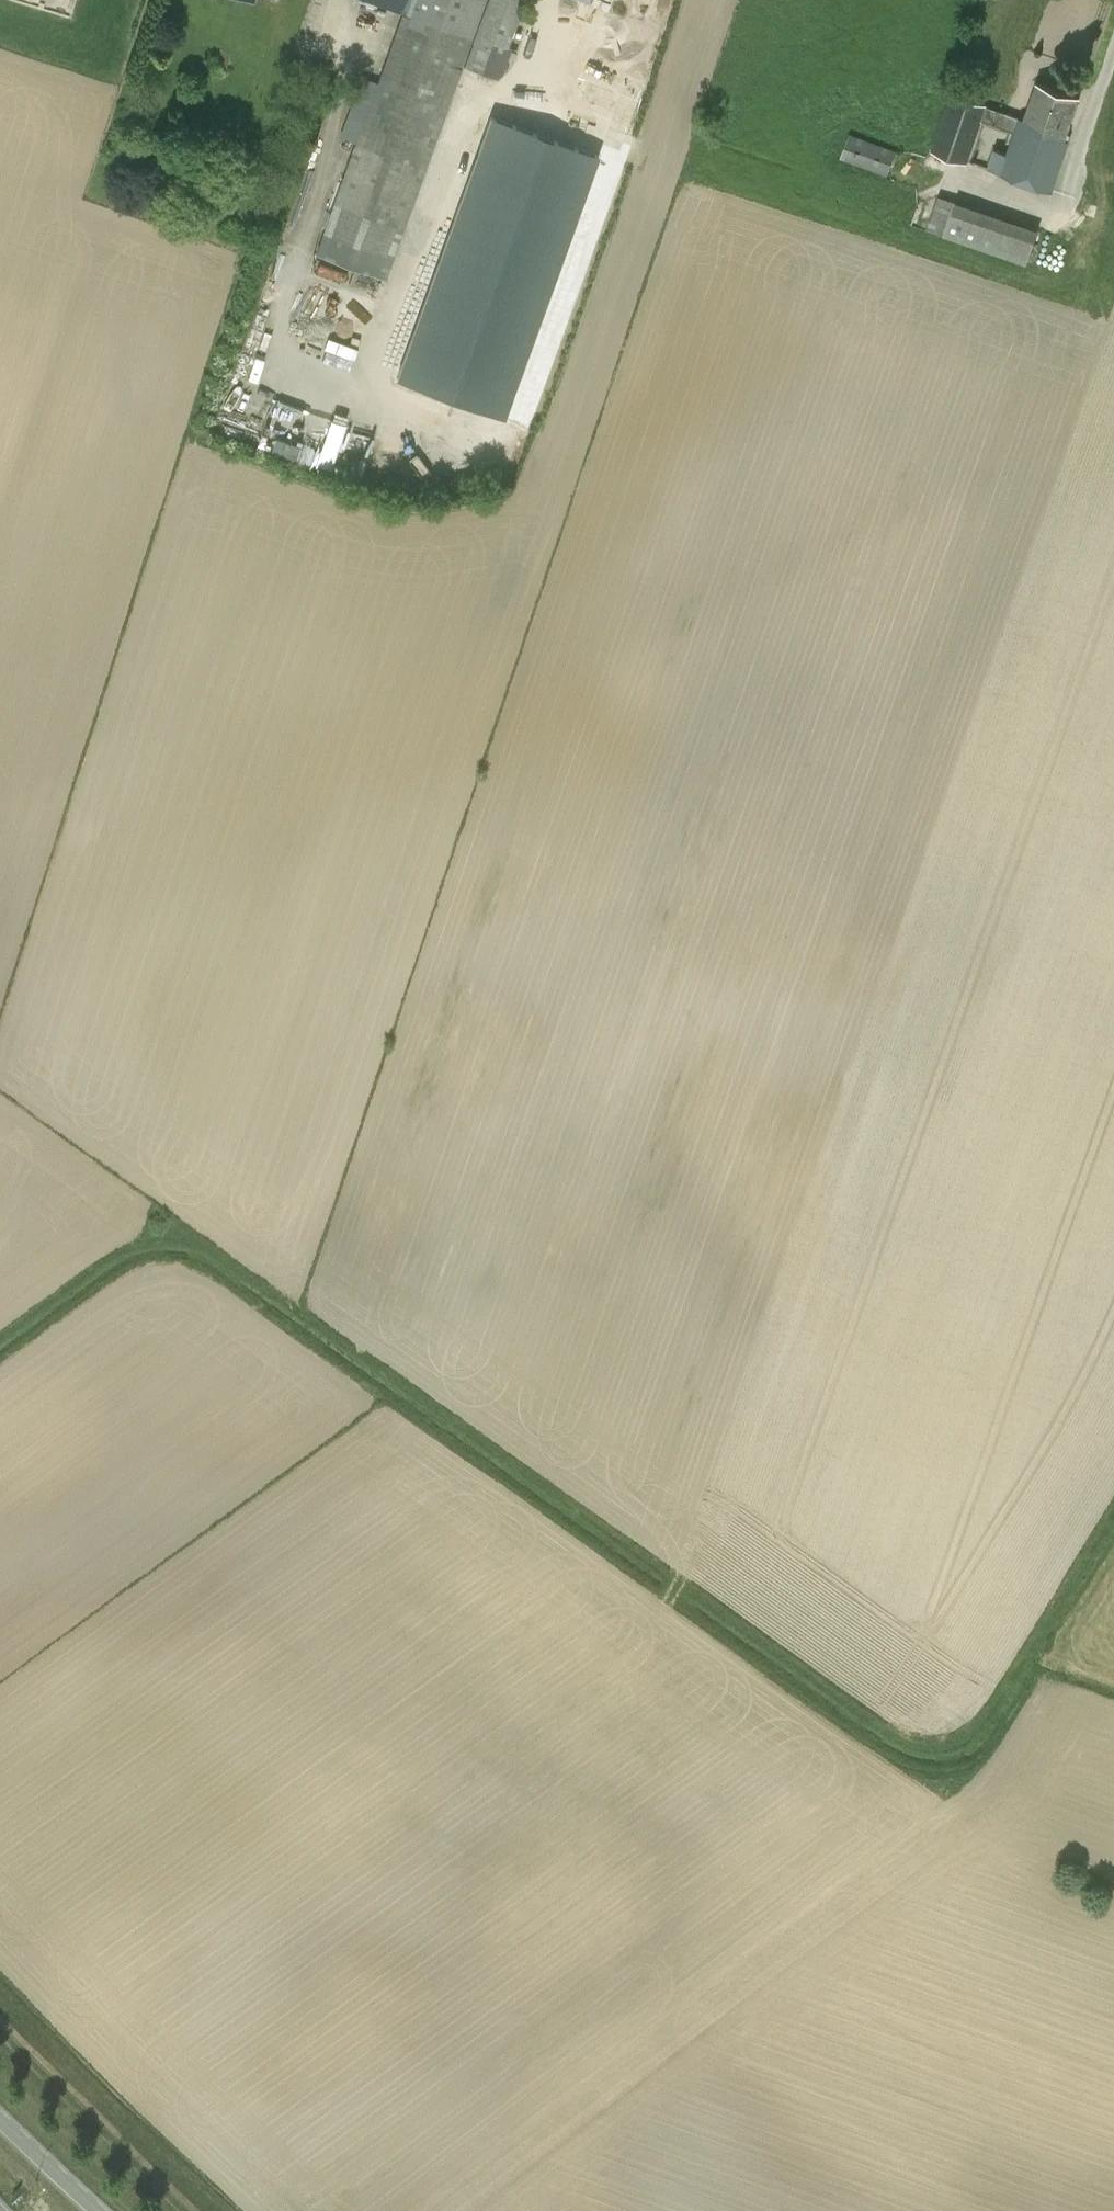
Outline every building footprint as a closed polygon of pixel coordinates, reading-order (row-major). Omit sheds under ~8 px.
[(402,13),(378,81),(361,75),(352,99),(369,105),(316,251),(385,277),(486,0),(365,0),(402,13)] [(465,65),(498,78),(526,0),(488,0),(465,65)] [(1015,131),(1008,153),(995,148),(988,168),(1051,190),(1069,140),(1065,138),(1080,97),(1037,82),(1024,118),(953,93),(933,149),(968,162),(983,120),(1015,131)] [(490,114),(395,376),(503,415),(598,153),(490,114)] [(841,158),(888,174),(897,149),(850,133),(841,158)] [(927,229),(1026,264),(1038,229),(939,194),(927,229)] [(531,362),(541,366),(553,334),(543,330),(531,362)]
